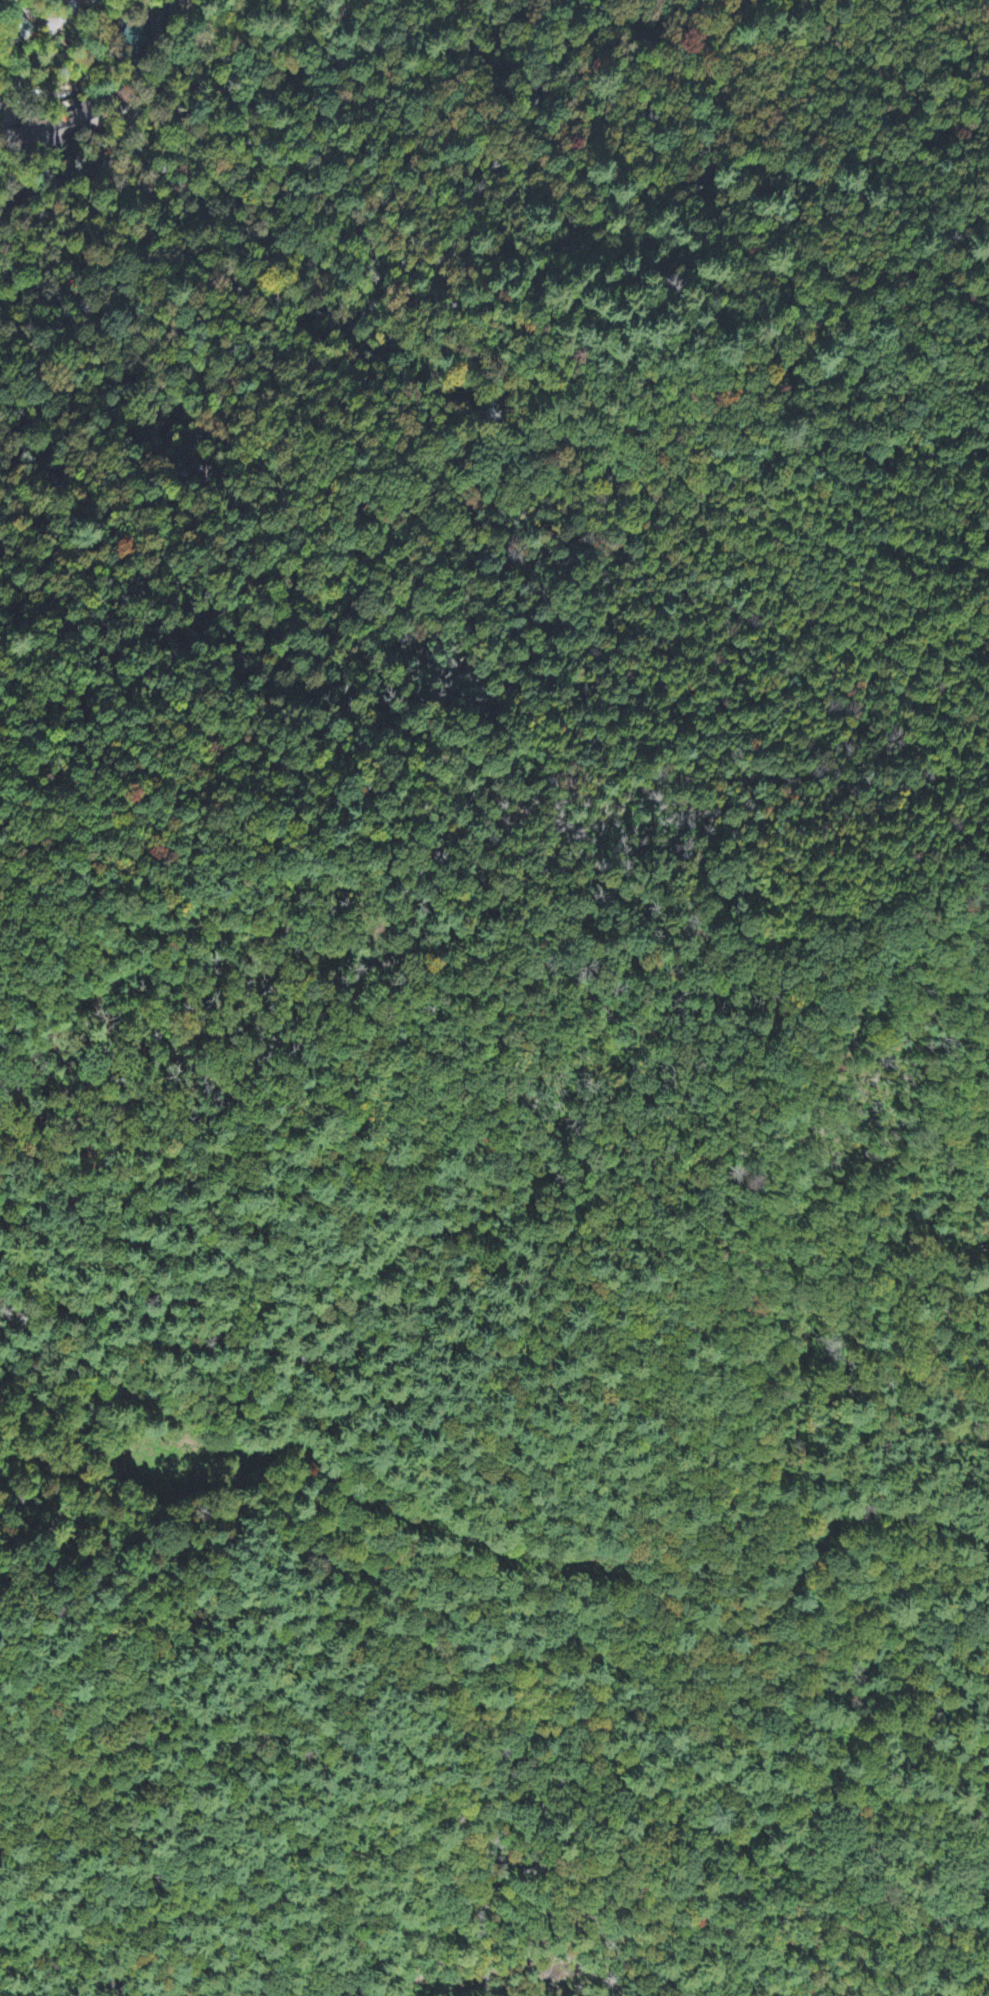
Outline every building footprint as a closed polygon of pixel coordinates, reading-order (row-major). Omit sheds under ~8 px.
[(15,40),(18,37),(24,42),(34,30),(15,13),(2,28),(15,40)] [(55,119),(64,142),(90,132),(81,108),(55,119)]
